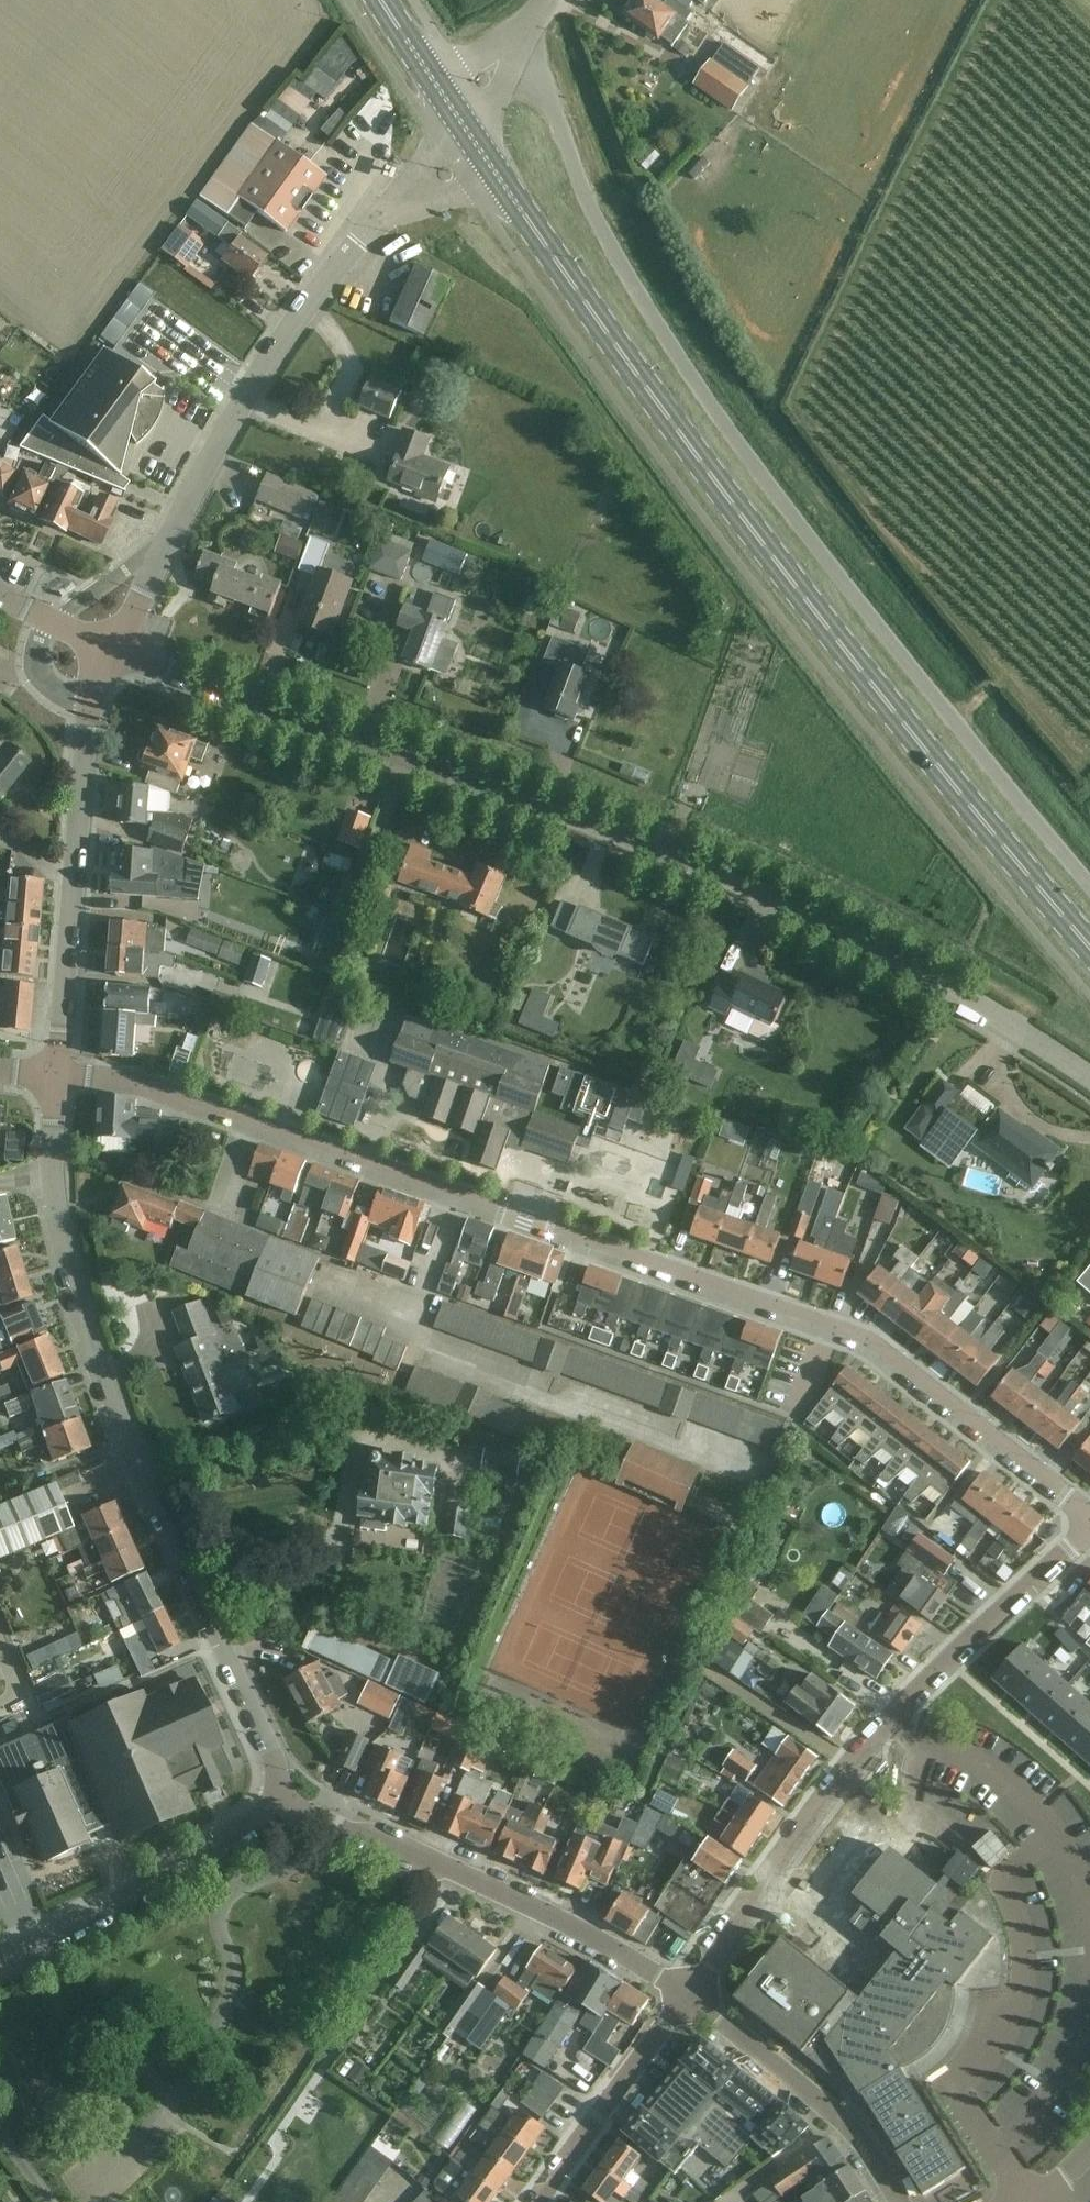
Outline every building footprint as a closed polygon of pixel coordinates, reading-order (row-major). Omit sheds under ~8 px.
[(629,17),(658,37),(659,36),(673,46),(689,24),(687,22),(694,13),(689,10),(678,2),(675,0),(672,0),(666,7),(656,0),(641,0),(639,3),(635,3),(630,10),(631,15),(629,17)] [(678,2),(689,10),(696,0),(680,0),(678,2)] [(724,45),(712,62),(748,87),(760,70),(724,45)] [(712,62),(697,84),(732,109),(752,123),(768,101),(748,87),(712,62)] [(278,101),(268,109),(292,127),(300,116),(278,101)] [(260,117),(252,124),(280,144),(286,136),(260,117)] [(244,229),(256,212),(284,232),(325,177),(251,124),(200,197),(244,229)] [(703,157),(689,175),(696,181),(711,163),(703,157)] [(207,231),(217,217),(196,202),(186,215),(207,231)] [(249,281),(265,258),(238,238),(241,234),(227,224),(216,238),(230,249),(221,261),(249,281)] [(186,267),(203,245),(179,227),(162,250),(186,267)] [(423,337),(448,281),(414,265),(389,322),(423,337)] [(165,323),(122,296),(98,333),(142,360),(165,323)] [(162,404),(163,391),(154,385),(155,385),(104,347),(49,421),(43,417),(44,416),(43,415),(19,448),(112,487),(121,474),(120,473),(130,436),(136,445),(148,433),(157,420),(162,404)] [(390,420),(403,392),(371,379),(359,407),(390,420)] [(435,502),(448,468),(422,457),(428,441),(403,431),(394,456),(397,458),(389,481),(418,492),(417,495),(435,502)] [(16,472),(0,463),(0,495),(3,497),(16,472)] [(22,471),(6,505),(9,506),(10,510),(17,514),(20,511),(32,517),(55,468),(44,463),(37,478),(22,471)] [(321,497),(314,494),(268,475),(257,500),(303,520),(310,523),(321,497)] [(66,532),(67,529),(74,514),(82,497),(86,498),(90,489),(74,482),(70,491),(55,484),(39,519),(66,532)] [(74,514),(67,529),(100,545),(112,520),(108,519),(115,503),(100,496),(93,512),(89,510),(84,519),(74,514)] [(389,528),(410,536),(413,527),(393,520),(389,528)] [(276,553),(299,561),(305,544),(282,535),(276,553)] [(317,577),(300,624),(333,636),(352,582),(321,571),(330,545),(311,538),(299,571),(317,577)] [(402,580),(412,551),(381,540),(371,569),(402,580)] [(431,541),(423,561),(460,575),(468,555),(431,541)] [(228,598),(272,614),(283,585),(264,578),(262,582),(235,573),(238,565),(205,553),(196,578),(215,585),(213,593),(210,602),(224,607),(228,598)] [(418,632),(406,662),(432,671),(438,653),(449,657),(455,643),(444,639),(458,601),(437,593),(429,615),(407,607),(400,626),(418,632)] [(568,613),(561,629),(574,634),(581,617),(568,613)] [(557,718),(566,721),(570,719),(574,720),(575,717),(579,715),(584,702),(582,698),(591,675),(583,671),(591,651),(554,637),(544,662),(561,668),(545,709),(556,713),(557,718)] [(147,784),(150,785),(171,793),(178,795),(183,782),(184,782),(192,759),(204,764),(210,748),(198,744),(198,743),(161,729),(153,750),(150,749),(150,751),(148,750),(148,752),(143,752),(140,761),(144,764),(143,765),(145,766),(144,767),(151,770),(147,784)] [(2,796),(29,763),(8,746),(0,740),(0,795),(2,796)] [(625,766),(622,775),(633,779),(637,771),(625,766)] [(171,793),(150,785),(150,789),(123,788),(121,823),(156,825),(150,841),(183,854),(194,821),(176,814),(170,814),(171,793)] [(347,822),(340,844),(361,851),(369,829),(347,822)] [(355,853),(334,846),(327,867),(348,874),(355,853)] [(496,903),(506,879),(480,868),(475,879),(428,862),(432,853),(414,847),(401,882),(464,904),(463,907),(495,922),(504,908),(496,903)] [(116,875),(114,895),(157,899),(158,881),(187,884),(188,861),(160,852),(153,851),(153,855),(119,853),(117,876),(116,875)] [(309,862),(306,869),(311,875),(318,874),(321,867),(316,861),(309,862)] [(7,902),(41,906),(44,881),(9,877),(8,890),(0,889),(0,901),(7,902)] [(383,916),(393,886),(379,881),(369,911),(383,916)] [(356,916),(366,889),(349,884),(340,910),(356,916)] [(41,906),(7,902),(4,926),(39,929),(41,906)] [(553,927),(571,935),(645,966),(656,940),(564,902),(553,927)] [(201,918),(198,928),(218,936),(222,925),(201,918)] [(155,952),(164,953),(166,929),(156,929),(156,925),(112,922),(110,949),(155,952)] [(36,953),(39,929),(4,926),(3,939),(0,939),(0,950),(36,953)] [(188,944),(220,956),(219,958),(239,966),(246,947),(226,940),(225,943),(193,930),(188,944)] [(731,967),(739,939),(726,936),(718,963),(731,967)] [(324,945),(315,970),(335,977),(344,952),(324,945)] [(110,949),(108,975),(143,977),(159,978),(160,967),(162,967),(163,967),(174,968),(175,957),(164,953),(155,952),(110,949)] [(34,977),(36,953),(0,950),(0,974),(34,977)] [(605,969),(609,954),(592,950),(588,964),(605,969)] [(253,953),(243,982),(261,988),(271,959),(253,953)] [(434,960),(401,972),(406,986),(439,974),(434,960)] [(722,982),(710,1008),(728,1017),(733,1005),(756,1016),(750,1029),(769,1038),(781,1034),(784,1029),(775,1025),(788,998),(759,985),(762,980),(747,973),(744,978),(739,990),(722,982)] [(29,1030),(33,987),(5,984),(0,1028),(29,1030)] [(109,986),(107,1013),(150,1016),(151,1002),(163,1002),(163,992),(159,989),(109,986)] [(523,1012),(528,995),(518,992),(512,1008),(523,1012)] [(204,1026),(211,1005),(191,999),(186,1013),(197,1016),(195,1023),(204,1026)] [(158,1017),(150,1016),(107,1013),(104,1057),(135,1059),(137,1026),(157,1027),(158,1017)] [(401,1035),(391,1062),(392,1063),(392,1064),(409,1070),(406,1078),(417,1101),(425,1103),(421,1115),(422,1116),(422,1117),(477,1136),(469,1160),(470,1161),(469,1161),(497,1171),(497,1170),(498,1171),(508,1143),(569,1165),(569,1164),(570,1164),(578,1141),(581,1142),(580,1147),(592,1151),(601,1126),(626,1135),(630,1123),(642,1127),(651,1102),(565,1072),(556,1097),(568,1101),(564,1113),(588,1122),(584,1134),(581,1133),(582,1130),(581,1130),(581,1129),(535,1113),(545,1086),(544,1085),(551,1067),(408,1017),(402,1035),(401,1035)] [(542,1018),(536,1032),(553,1039),(558,1025),(542,1018)] [(322,1020),(315,1042),(335,1048),(342,1027),(322,1020)] [(188,1035),(184,1048),(193,1051),(197,1038),(188,1035)] [(685,1041),(671,1071),(687,1078),(700,1049),(685,1041)] [(340,1053),(319,1111),(356,1124),(377,1066),(340,1053)] [(938,1116),(956,1092),(944,1082),(926,1106),(938,1116)] [(183,1143),(184,1121),(160,1120),(160,1111),(135,1110),(136,1101),(101,1099),(98,1138),(132,1140),(183,1143)] [(924,1105),(907,1128),(917,1135),(925,1134),(938,1116),(926,1106),(924,1105)] [(999,1111),(974,1145),(1012,1173),(1009,1177),(1030,1192),(1037,1192),(1043,1183),(1039,1179),(1060,1151),(1041,1137),(1036,1143),(1024,1134),(1026,1131),(999,1111)] [(7,1135),(5,1161),(23,1162),(25,1136),(7,1135)] [(249,1177),(273,1185),(284,1154),(260,1145),(249,1177)] [(284,1154),(273,1185),(285,1190),(282,1200),(291,1203),(295,1193),(306,1161),(284,1154)] [(696,1159),(685,1155),(673,1188),(684,1193),(696,1159)] [(842,1156),(839,1165),(844,1175),(853,1178),(859,1162),(842,1156)] [(310,1206),(324,1211),(337,1173),(314,1164),(303,1196),(300,1207),(297,1214),(306,1217),(308,1210),(310,1206)] [(681,1223),(694,1227),(691,1235),(716,1244),(738,1182),(728,1179),(716,1214),(702,1209),(711,1182),(712,1183),(717,1170),(705,1165),(700,1179),(697,1178),(688,1203),(681,1223)] [(860,1172),(855,1186),(883,1196),(884,1194),(888,1183),(860,1172)] [(368,1229),(371,1222),(372,1220),(350,1212),(353,1201),(360,1181),(337,1173),(324,1211),(354,1222),(354,1223),(368,1229)] [(716,1244),(746,1254),(756,1228),(741,1222),(745,1211),(741,1209),(749,1186),(738,1182),(716,1244)] [(756,1184),(753,1192),(764,1196),(766,1188),(756,1184)] [(172,1228),(175,1220),(198,1230),(189,1253),(179,1249),(171,1266),(297,1317),(321,1260),(271,1239),(182,1203),(180,1206),(125,1186),(114,1217),(116,1218),(112,1228),(128,1234),(132,1222),(145,1227),(148,1218),(172,1228)] [(372,1220),(371,1222),(400,1232),(396,1245),(410,1250),(415,1237),(426,1204),(383,1188),(372,1220)] [(888,1223),(897,1198),(884,1194),(883,1196),(875,1219),(888,1223)] [(764,1205),(756,1228),(746,1254),(771,1263),(780,1237),(765,1231),(773,1209),(777,1198),(768,1195),(764,1205)] [(0,1200),(0,1245),(14,1241),(4,1199),(0,1200)] [(905,1229),(914,1204),(901,1200),(893,1225),(905,1229)] [(797,1212),(789,1235),(804,1240),(812,1218),(797,1212)] [(260,1222),(258,1227),(278,1235),(284,1220),(283,1220),(263,1213),(260,1222)] [(297,1214),(289,1239),(302,1243),(307,1229),(310,1218),(306,1217),(297,1214)] [(801,1244),(791,1271),(816,1280),(825,1252),(837,1220),(825,1215),(814,1248),(801,1244)] [(448,1265),(438,1294),(447,1296),(452,1298),(467,1253),(486,1259),(497,1229),(471,1219),(460,1250),(458,1249),(452,1266),(448,1265)] [(837,1220),(825,1252),(816,1280),(840,1289),(850,1262),(858,1240),(845,1235),(849,1224),(837,1220)] [(354,1223),(342,1258),(356,1263),(360,1251),(364,1240),(368,1229),(354,1223)] [(307,1229),(302,1243),(315,1248),(320,1234),(307,1229)] [(506,1268),(522,1273),(533,1241),(511,1234),(506,1249),(499,1247),(493,1263),(486,1284),(480,1282),(475,1295),(495,1302),(506,1268)] [(522,1273),(514,1296),(506,1317),(516,1320),(530,1281),(526,1280),(528,1275),(556,1285),(566,1255),(554,1251),(554,1249),(533,1241),(522,1273)] [(963,1242),(954,1253),(973,1267),(981,1256),(963,1242)] [(879,1311),(913,1266),(919,1258),(903,1246),(894,1258),(901,1263),(891,1277),(879,1268),(858,1295),(879,1311)] [(16,1247),(0,1252),(0,1280),(24,1273),(16,1247)] [(356,1263),(367,1268),(371,1255),(360,1251),(356,1263)] [(412,1263),(389,1255),(383,1273),(405,1281),(412,1263)] [(983,1257),(971,1272),(987,1284),(998,1269),(983,1257)] [(879,1311),(898,1326),(919,1299),(908,1290),(922,1272),(913,1266),(879,1311)] [(588,1307),(610,1315),(623,1279),(591,1268),(578,1303),(579,1303),(575,1314),(584,1317),(588,1307)] [(1078,1283),(1089,1293),(1089,1268),(1078,1283)] [(1003,1272),(994,1283),(1011,1296),(1019,1285),(1003,1272)] [(4,1305),(4,1306),(31,1298),(24,1273),(0,1280),(0,1306),(4,1305)] [(919,1299),(898,1326),(918,1341),(951,1299),(956,1294),(936,1278),(919,1299)] [(623,1279),(610,1315),(606,1325),(616,1329),(620,1318),(642,1326),(655,1290),(623,1279)] [(462,1285),(457,1299),(461,1300),(467,1303),(472,1288),(462,1285)] [(655,1290),(642,1326),(638,1336),(648,1340),(652,1329),(674,1337),(686,1302),(655,1290)] [(918,1341),(937,1356),(958,1329),(949,1322),(969,1297),(959,1290),(956,1294),(951,1299),(918,1341)] [(316,1328),(326,1304),(313,1299),(303,1323),(316,1328)] [(1025,1299),(1016,1309),(1032,1323),(1041,1312),(1025,1299)] [(46,1333),(33,1302),(0,1316),(0,1352),(46,1333)] [(231,1393),(251,1386),(242,1362),(222,1369),(210,1337),(215,1335),(202,1302),(176,1312),(188,1344),(178,1348),(206,1421),(237,1409),(231,1393)] [(705,1348),(718,1313),(686,1302),(674,1337),(670,1348),(679,1351),(683,1341),(705,1348)] [(435,1329),(448,1333),(457,1307),(445,1303),(435,1329)] [(229,1311),(213,1304),(222,1326),(233,1322),(229,1311)] [(328,1333),(338,1309),(326,1304),(316,1328),(328,1333)] [(448,1333),(460,1338),(470,1312),(457,1307),(448,1333)] [(340,1338),(350,1314),(338,1309),(328,1333),(340,1338)] [(470,1312),(460,1338),(473,1342),(482,1316),(470,1312)] [(750,1324),(718,1313),(705,1348),(701,1359),(711,1362),(715,1352),(737,1359),(750,1324)] [(352,1343),(363,1319),(350,1314),(340,1338),(352,1343)] [(473,1342),(485,1347),(495,1321),(482,1316),(473,1342)] [(364,1348),(375,1324),(363,1319),(352,1343),(364,1348)] [(937,1356),(958,1372),(993,1327),(984,1320),(970,1338),(958,1329),(937,1356)] [(495,1321),(485,1347),(498,1351),(508,1326),(495,1321)] [(1063,1323),(1050,1340),(1058,1346),(1071,1330),(1063,1323)] [(377,1353),(384,1337),(387,1329),(375,1324),(364,1348),(377,1353)] [(750,1324),(737,1359),(733,1370),(743,1373),(746,1363),(769,1371),(782,1335),(750,1324)] [(993,1327),(958,1372),(978,1387),(999,1360),(989,1353),(1005,1332),(995,1324),(993,1327)] [(498,1351),(511,1356),(520,1330),(508,1326),(498,1351)] [(252,1329),(253,1351),(267,1351),(266,1328),(252,1329)] [(600,1344),(604,1331),(594,1328),(590,1340),(600,1344)] [(511,1356),(523,1360),(533,1335),(520,1330),(511,1356)] [(615,1335),(604,1331),(600,1344),(610,1348),(615,1335)] [(535,1366),(545,1339),(533,1335),(523,1360),(536,1365),(535,1366)] [(386,1366),(396,1342),(384,1337),(377,1353),(373,1361),(386,1366)] [(2,1371),(3,1372),(18,1366),(28,1391),(63,1376),(47,1338),(0,1357),(0,1372),(2,1371)] [(535,1366),(548,1371),(557,1345),(545,1341),(546,1339),(545,1339),(535,1366)] [(625,1341),(621,1351),(631,1355),(635,1345),(625,1341)] [(396,1342),(386,1366),(398,1372),(408,1347),(396,1342)] [(647,1346),(636,1343),(635,1345),(631,1355),(642,1359),(647,1346)] [(570,1350),(557,1345),(548,1371),(561,1375),(571,1348),(570,1348),(570,1350)] [(561,1374),(574,1379),(583,1353),(571,1348),(561,1375),(561,1374)] [(574,1379),(586,1383),(596,1358),(583,1353),(574,1379)] [(668,1354),(663,1367),(674,1370),(678,1358),(668,1354)] [(1013,1371),(992,1398),(1009,1411),(1030,1384),(1038,1374),(1047,1363),(1041,1358),(1039,1357),(1031,1368),(1016,1374),(1013,1371)] [(586,1383),(599,1388),(608,1362),(596,1358),(586,1383)] [(621,1367),(608,1362),(599,1388),(612,1392),(621,1367)] [(1047,1363),(1038,1374),(1046,1380),(1054,1368),(1047,1363)] [(710,1369),(699,1365),(695,1378),(705,1382),(710,1369)] [(407,1393),(419,1398),(429,1373),(417,1367),(407,1393)] [(612,1392),(624,1397),(634,1371),(621,1367),(612,1392)] [(849,1367),(807,1421),(815,1427),(825,1419),(839,1430),(874,1386),(873,1386),(849,1368),(850,1367),(849,1367)] [(624,1397),(637,1401),(646,1376),(634,1371),(624,1397)] [(419,1398),(431,1403),(442,1378),(429,1373),(419,1398)] [(637,1401),(649,1406),(659,1380),(646,1376),(637,1401)] [(726,1389),(737,1393),(741,1381),(731,1377),(726,1389)] [(431,1403),(444,1408),(454,1383),(442,1378),(431,1403)] [(659,1380),(649,1406),(662,1410),(661,1412),(662,1412),(671,1386),(670,1386),(671,1385),(659,1380)] [(42,1434),(79,1420),(77,1415),(65,1382),(30,1395),(30,1396),(5,1405),(9,1419),(28,1412),(27,1409),(34,1406),(43,1433),(42,1434)] [(1065,1395),(1071,1399),(1080,1388),(1072,1382),(1064,1394),(1065,1395)] [(456,1413),(467,1386),(466,1388),(454,1383),(444,1408),(456,1413)] [(1009,1411),(1026,1424),(1047,1397),(1030,1384),(1009,1411)] [(0,1388),(0,1398),(11,1394),(8,1385),(0,1388)] [(457,1412),(469,1416),(480,1391),(467,1386),(456,1413),(457,1413),(457,1412)] [(662,1412),(674,1416),(683,1391),(671,1386),(662,1412)] [(874,1386),(839,1430),(831,1440),(839,1446),(849,1438),(863,1449),(898,1405),(897,1404),(897,1405),(874,1387),(874,1386)] [(1080,1388),(1071,1399),(1043,1437),(1060,1450),(1081,1423),(1070,1415),(1078,1404),(1079,1405),(1087,1394),(1080,1388)] [(480,1423),(481,1423),(492,1396),(480,1391),(469,1416),(481,1421),(480,1423)] [(674,1416),(687,1421),(696,1394),(695,1395),(683,1391),(674,1416)] [(688,1420),(700,1424),(709,1399),(696,1394),(687,1421),(688,1420)] [(1026,1424),(1043,1437),(1071,1399),(1065,1395),(1057,1405),(1047,1397),(1026,1424)] [(481,1423),(493,1428),(504,1403),(492,1398),(492,1396),(481,1423)] [(700,1424),(712,1429),(722,1403),(709,1399),(700,1424)] [(504,1403),(493,1428),(506,1433),(516,1408),(504,1403)] [(712,1429),(725,1433),(734,1408),(722,1403),(712,1429)] [(898,1405),(863,1449),(856,1459),(864,1465),(873,1457),(887,1468),(922,1424),(922,1423),(921,1424),(898,1406),(898,1405)] [(506,1433),(518,1438),(528,1413),(516,1408),(506,1433)] [(725,1433),(738,1438),(747,1412),(734,1408),(725,1433)] [(738,1438),(750,1443),(759,1417),(747,1412),(738,1438)] [(541,1418),(528,1413),(518,1438),(530,1443),(541,1418)] [(750,1443),(763,1447),(772,1422),(759,1417),(750,1443)] [(79,1420),(42,1434),(43,1436),(18,1445),(22,1454),(38,1448),(40,1441),(44,1440),(54,1463),(90,1448),(79,1420)] [(772,1422),(763,1447),(775,1452),(785,1426),(772,1422)] [(923,1424),(922,1424),(887,1468),(888,1468),(880,1478),(888,1484),(897,1476),(911,1487),(946,1443),(946,1442),(945,1443),(922,1425),(923,1424)] [(482,1472),(531,1477),(534,1448),(517,1446),(518,1444),(510,1442),(510,1441),(496,1438),(496,1436),(493,1435),(493,1434),(471,1429),(469,1449),(485,1451),(482,1472)] [(0,1438),(0,1450),(19,1442),(15,1432),(0,1438)] [(1089,1473),(1089,1439),(1074,1460),(1089,1473)] [(947,1443),(946,1443),(911,1487),(912,1487),(904,1497),(912,1503),(922,1495),(937,1507),(971,1463),(946,1444),(947,1443)] [(687,1493),(695,1475),(637,1449),(629,1466),(687,1493)] [(427,1525),(436,1468),(416,1465),(416,1460),(396,1457),(396,1462),(383,1461),(378,1454),(372,1459),(377,1466),(374,1489),(367,1488),(363,1516),(364,1516),(363,1527),(386,1530),(388,1522),(408,1525),(408,1522),(427,1525)] [(971,1482),(951,1507),(975,1526),(983,1516),(1003,1489),(983,1473),(974,1485),(971,1482)] [(114,1504),(71,1522),(55,1485),(0,1509),(0,1561),(59,1535),(67,1554),(93,1543),(125,1529),(114,1504)] [(993,1523),(1003,1532),(1023,1505),(1003,1489),(983,1516),(975,1526),(969,1534),(969,1535),(962,1545),(972,1553),(979,1543),(978,1542),(993,1523)] [(466,1537),(470,1507),(451,1504),(447,1534),(466,1537)] [(1044,1520),(1023,1505),(1003,1532),(988,1552),(998,1560),(1014,1539),(1023,1547),(1044,1520)] [(898,1507),(882,1531),(896,1540),(912,1516),(898,1507)] [(949,1518),(939,1530),(953,1540),(962,1528),(958,1525),(949,1518)] [(93,1543),(98,1555),(85,1560),(89,1569),(134,1550),(125,1529),(93,1543)] [(915,1575),(899,1598),(931,1620),(948,1597),(945,1595),(955,1581),(944,1573),(954,1559),(919,1534),(898,1563),(915,1575)] [(89,1569),(85,1571),(83,1571),(86,1580),(105,1572),(111,1585),(143,1571),(134,1550),(89,1569)] [(81,1561),(67,1567),(71,1577),(83,1571),(85,1571),(81,1561)] [(132,1604),(154,1593),(145,1575),(101,1596),(105,1604),(114,1600),(119,1609),(132,1603),(132,1604)] [(1078,1600),(1079,1601),(1072,1609),(1080,1616),(1087,1607),(1089,1609),(1089,1585),(1078,1600)] [(75,1588),(65,1592),(69,1603),(70,1604),(80,1600),(75,1588)] [(141,1621),(162,1611),(154,1593),(132,1604),(132,1603),(119,1609),(124,1619),(115,1624),(119,1632),(141,1621)] [(840,1603),(832,1614),(854,1629),(862,1618),(848,1609),(853,1602),(846,1597),(841,1604),(840,1603)] [(775,1616),(750,1599),(738,1617),(762,1634),(775,1616)] [(901,1653),(921,1626),(895,1607),(888,1617),(882,1612),(869,1630),(901,1653)] [(1071,1609),(1063,1620),(1071,1626),(1079,1616),(1071,1609)] [(162,1611),(141,1621),(146,1632),(136,1637),(147,1661),(158,1656),(158,1657),(180,1647),(162,1611)] [(829,1612),(819,1626),(837,1639),(853,1650),(847,1658),(877,1679),(893,1656),(854,1629),(832,1614),(829,1612)] [(737,1620),(726,1634),(743,1647),(754,1633),(737,1620)] [(110,1626),(100,1631),(103,1638),(113,1633),(110,1626)] [(397,1662),(320,1627),(309,1650),(427,1704),(441,1674),(400,1655),(397,1662)] [(1063,1628),(1057,1634),(1065,1643),(1072,1638),(1063,1628)] [(78,1635),(66,1641),(71,1652),(83,1646),(78,1635)] [(1072,1638),(1065,1643),(1074,1653),(1081,1647),(1072,1638)] [(1023,1644),(993,1679),(1016,1699),(1046,1665),(1023,1644)] [(40,1653),(28,1659),(32,1668),(45,1663),(40,1653)] [(337,1702),(349,1695),(338,1675),(326,1681),(317,1664),(287,1680),(310,1723),(340,1707),(337,1702)] [(1046,1665),(1016,1699),(1039,1719),(1069,1685),(1046,1665)] [(118,1666),(95,1676),(102,1691),(124,1681),(118,1666)] [(799,1687),(798,1687),(844,1721),(855,1706),(812,1675),(802,1689),(799,1687)] [(361,1678),(351,1702),(386,1716),(396,1692),(361,1678)] [(34,1693),(40,1706),(71,1692),(66,1679),(34,1693)] [(0,1747),(0,1781),(14,1812),(11,1813),(17,1827),(25,1824),(27,1823),(45,1864),(91,1844),(87,1835),(112,1824),(119,1839),(126,1836),(189,1808),(190,1810),(192,1809),(185,1792),(199,1786),(202,1793),(204,1792),(204,1790),(219,1783),(220,1785),(222,1785),(219,1777),(231,1772),(219,1744),(221,1743),(220,1741),(218,1742),(196,1691),(192,1684),(195,1683),(194,1681),(148,1701),(147,1698),(144,1699),(141,1694),(139,1694),(70,1727),(66,1719),(66,1718),(0,1747)] [(1039,1719),(1062,1739),(1089,1707),(1089,1703),(1069,1685),(1039,1719)] [(787,1703),(833,1736),(844,1721),(798,1687),(787,1703)] [(402,1736),(416,1705),(402,1698),(387,1729),(402,1736)] [(1062,1739),(1085,1760),(1089,1753),(1089,1707),(1062,1739)] [(14,1721),(3,1726),(7,1734),(18,1729),(14,1721)] [(453,1721),(446,1735),(449,1736),(465,1743),(471,1728),(457,1722),(456,1722),(453,1721)] [(471,1728),(465,1743),(455,1766),(470,1773),(472,1768),(483,1773),(493,1749),(497,1740),(471,1728)] [(336,1764),(356,1773),(370,1741),(350,1732),(336,1764)] [(788,1737),(777,1754),(754,1787),(784,1807),(818,1757),(788,1737)] [(701,1739),(697,1747),(705,1751),(709,1743),(701,1739)] [(497,1740),(493,1749),(507,1755),(510,1746),(503,1743),(497,1740)] [(377,1770),(365,1796),(395,1809),(408,1779),(392,1772),(399,1756),(386,1750),(377,1746),(368,1766),(377,1770)] [(679,1782),(687,1764),(669,1756),(659,1778),(672,1783),(674,1779),(679,1782)] [(405,1814),(429,1825),(448,1782),(434,1776),(439,1766),(423,1759),(413,1782),(419,1784),(405,1814)] [(535,1776),(553,1785),(561,1768),(543,1759),(535,1776)] [(733,1772),(748,1782),(756,1770),(742,1760),(733,1772)] [(490,1852),(509,1808),(493,1801),(489,1810),(483,1807),(492,1787),(466,1776),(442,1831),(490,1852)] [(574,1792),(574,1793),(590,1799),(596,1785),(580,1778),(574,1792)] [(730,1799),(722,1810),(760,1834),(775,1812),(750,1795),(752,1793),(738,1783),(728,1798),(730,1799)] [(652,1805),(671,1815),(679,1799),(660,1789),(652,1805)] [(496,1855),(521,1865),(543,1814),(549,1799),(544,1797),(539,1807),(530,1803),(520,1826),(510,1822),(496,1855)] [(633,1802),(625,1820),(637,1825),(645,1807),(633,1802)] [(760,1834),(722,1810),(715,1820),(729,1829),(721,1841),(745,1857),(760,1834)] [(543,1814),(521,1865),(544,1875),(558,1843),(542,1836),(550,1817),(543,1814)] [(581,1818),(574,1835),(555,1880),(582,1891),(588,1876),(608,1885),(615,1869),(619,1871),(635,1833),(621,1828),(615,1841),(609,1838),(612,1832),(581,1818)] [(642,1819),(637,1831),(646,1835),(651,1823),(642,1819)] [(691,1850),(684,1862),(656,1905),(695,1933),(742,1862),(702,1834),(692,1851),(691,1850)] [(668,1853),(684,1862),(691,1850),(675,1841),(668,1853)] [(860,1999),(783,1938),(734,1999),(842,2085),(851,2081),(860,2096),(863,2094),(899,2152),(897,2153),(925,2196),(966,2170),(939,2127),(938,2128),(901,2070),(902,2069),(901,2067),(915,2061),(927,2052),(938,2040),(946,2027),(953,2030),(957,2017),(950,2014),(953,2000),(952,1986),(955,1988),(994,1939),(962,1914),(960,1916),(933,1894),(939,1886),(891,1847),(852,1896),(865,1906),(852,1923),(894,1956),(860,1999)] [(729,1892),(716,1912),(724,1917),(736,1897),(729,1892)] [(646,1945),(663,1918),(624,1894),(607,1921),(646,1945)] [(401,1971),(393,1982),(404,1990),(411,1978),(425,1959),(437,1968),(446,1974),(454,1963),(473,1935),(451,1919),(431,1947),(428,1951),(419,1945),(401,1971)] [(664,1922),(663,1924),(665,1926),(689,1942),(693,1937),(667,1919),(664,1922)] [(468,1990),(455,2009),(440,2030),(451,2037),(484,1990),(473,1981),(475,1978),(477,1980),(496,1952),(473,1935),(454,1963),(446,1974),(468,1990)] [(505,1978),(493,1996),(485,1990),(455,2033),(480,2051),(511,2008),(517,2012),(532,1990),(554,2005),(577,1971),(543,1948),(516,1986),(505,1978)] [(524,2055),(524,2056),(544,2069),(558,2046),(561,2048),(580,2017),(584,2019),(580,2025),(594,2034),(604,2020),(603,2019),(623,1985),(588,1962),(587,1962),(587,1963),(566,1996),(562,1993),(530,2046),(524,2055)] [(594,2034),(584,2051),(612,2068),(622,2052),(608,2043),(621,2019),(633,2026),(649,2000),(623,1985),(603,2019),(604,2020),(594,2034)] [(794,2142),(808,2127),(784,2106),(738,2070),(702,2040),(624,2132),(674,2174),(699,2146),(727,2170),(754,2139),(774,2157),(794,2142)] [(360,2062),(350,2076),(362,2085),(372,2070),(360,2062)] [(518,2069),(508,2084),(515,2089),(525,2074),(518,2069)] [(535,2084),(556,2099),(563,2089),(543,2073),(535,2084)] [(373,2084),(367,2093),(376,2100),(382,2091),(373,2084)] [(528,2093),(549,2108),(556,2099),(535,2084),(528,2093)] [(485,2118),(529,2151),(545,2129),(519,2111),(512,2121),(499,2112),(510,2097),(502,2091),(491,2107),(493,2107),(485,2118)] [(549,2108),(528,2093),(521,2103),(542,2118),(549,2108)] [(433,2140),(446,2146),(466,2107),(453,2101),(433,2140)] [(498,2140),(489,2153),(514,2172),(529,2151),(485,2118),(479,2127),(498,2140)] [(373,2147),(394,2162),(400,2153),(380,2138),(373,2147)] [(808,2194),(819,2187),(850,2168),(849,2166),(831,2140),(786,2168),(770,2180),(771,2181),(754,2194),(759,2201),(775,2201),(782,2197),(783,2197),(801,2184),(808,2194)] [(602,2166),(641,2195),(648,2186),(638,2179),(639,2177),(631,2171),(641,2157),(620,2141),(602,2166)] [(366,2158),(386,2172),(394,2162),(373,2147),(366,2158)] [(457,2147),(450,2157),(499,2193),(514,2172),(489,2153),(480,2165),(462,2152),(463,2151),(457,2147)] [(435,2148),(419,2171),(430,2178),(445,2155),(435,2148)] [(453,2160),(438,2181),(436,2187),(440,2191),(454,2201),(455,2201),(458,2197),(465,2201),(493,2201),(499,2193),(450,2157),(450,2158),(453,2160)] [(379,2183),(386,2172),(366,2158),(358,2168),(379,2183)] [(602,2166),(584,2191),(599,2201),(608,2201),(615,2192),(624,2199),(625,2197),(631,2201),(636,2201),(641,2195),(602,2166)] [(350,2179),(371,2193),(379,2183),(358,2168),(350,2179)] [(850,2168),(819,2187),(808,2194),(797,2201),(851,2201),(866,2193),(850,2168)] [(423,2175),(418,2182),(428,2188),(433,2182),(423,2175)] [(371,2193),(350,2179),(343,2189),(361,2201),(365,2201),(371,2193)] [(338,2201),(361,2201),(343,2189),(335,2200),(338,2201)] [(426,2192),(417,2200),(419,2201),(436,2201),(426,2192)] [(851,2201),(872,2201),(866,2193),(851,2201)]
